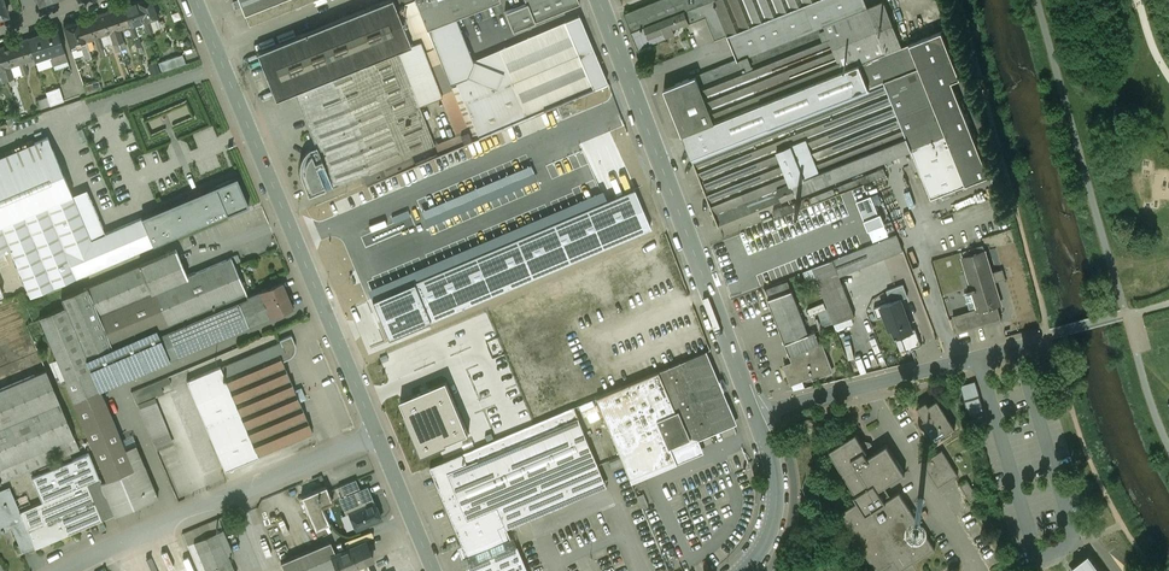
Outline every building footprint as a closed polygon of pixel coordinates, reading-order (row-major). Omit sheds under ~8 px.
[(137,2),(144,21),(149,20),(159,16),(153,0),(142,0),(137,2)] [(233,1),(236,9),(241,6),(245,14),(280,0),(236,0),(233,1)] [(245,14),(249,26),(315,0),(280,0),(245,14)] [(416,55),(397,7),(395,0),(388,0),(257,52),(276,99),(294,92),(300,105),(373,76),(368,63),(397,51),(418,105),(441,97),(449,116),(460,111),(434,47),(416,55)] [(397,7),(416,55),(434,47),(427,30),(424,23),(426,23),(417,0),(414,0),(397,7)] [(426,23),(424,23),(427,30),(501,1),(500,0),(417,0),(426,23)] [(526,4),(505,12),(513,31),(580,4),(578,0),(525,0),(526,4)] [(625,14),(632,32),(680,13),(701,4),(712,0),(660,0),(625,14)] [(714,0),(712,0),(701,4),(704,12),(707,10),(710,17),(715,31),(712,32),(715,40),(729,35),(714,0)] [(729,35),(739,59),(825,25),(843,70),(859,64),(887,53),(869,7),(866,0),(714,0),(729,35)] [(903,47),(885,1),(869,7),(887,53),(903,47)] [(137,2),(123,7),(129,26),(134,25),(144,21),(137,2)] [(701,4),(680,13),(684,23),(686,26),(710,17),(707,10),(704,12),(701,4)] [(123,7),(108,11),(115,31),(120,29),(129,26),(123,7)] [(108,11),(93,16),(100,36),(110,33),(115,31),(108,11)] [(680,13),(632,32),(637,45),(650,40),(652,43),(676,34),(674,27),(684,23),(680,13)] [(93,16),(79,21),(85,41),(95,38),(100,36),(93,16)] [(153,31),(149,20),(144,21),(148,33),(153,31)] [(79,21),(64,26),(71,46),(81,43),(85,41),(79,21)] [(134,25),(129,26),(133,38),(138,36),(134,25)] [(739,59),(664,89),(683,135),(714,122),(761,103),(843,70),(825,25),(739,59)] [(57,29),(28,39),(34,58),(35,61),(50,57),(65,51),(57,29)] [(124,41),(120,29),(115,31),(119,43),(124,41)] [(119,43),(115,31),(110,33),(114,44),(119,43)] [(912,149),(931,198),(989,175),(952,81),(960,78),(941,31),(910,44),(946,135),(912,149)] [(100,36),(95,38),(99,49),(104,48),(100,36)] [(28,39),(13,43),(20,63),(25,62),(34,58),(28,39)] [(89,53),(85,41),(81,43),(84,54),(89,53)] [(0,48),(0,53),(5,68),(10,66),(20,63),(13,43),(0,48)] [(887,53),(859,64),(869,87),(884,81),(912,149),(946,135),(910,44),(903,47),(887,53)] [(65,51),(50,57),(52,64),(67,59),(65,51)] [(373,76),(300,105),(316,146),(309,149),(301,159),(300,170),(303,182),(308,196),(365,174),(434,146),(418,105),(397,51),(368,63),(373,76)] [(183,54),(160,62),(163,72),(186,64),(183,54)] [(504,73),(474,61),(467,76),(455,81),(479,137),(526,117),(511,83),(502,79),(504,73)] [(29,73),(25,62),(20,63),(23,75),(29,73)] [(843,70),(761,103),(770,127),(769,127),(796,195),(782,200),(912,149),(884,81),(869,87),(859,64),(843,70)] [(14,78),(10,66),(5,68),(9,80),(14,78)] [(9,80),(5,68),(0,70),(4,81),(9,80)] [(99,81),(84,86),(87,94),(101,89),(99,81)] [(60,87),(46,92),(47,97),(50,105),(50,106),(64,101),(60,87)] [(151,107),(160,129),(167,126),(171,124),(167,114),(184,107),(184,106),(187,105),(183,96),(151,107)] [(47,97),(38,100),(41,109),(50,105),(47,97)] [(202,99),(193,103),(192,100),(188,101),(189,104),(187,105),(184,106),(189,117),(191,123),(209,115),(202,99)] [(761,103),(714,122),(724,146),(750,213),(782,200),(796,195),(769,127),(770,127),(761,103)] [(184,107),(167,114),(171,124),(189,117),(184,107)] [(472,139),(460,111),(449,116),(457,136),(460,135),(464,143),(472,139)] [(714,122),(683,135),(692,158),(724,146),(714,122)] [(169,131),(167,126),(160,129),(165,142),(177,137),(174,129),(169,131)] [(434,146),(365,174),(368,184),(464,143),(460,135),(457,136),(434,146)] [(0,157),(0,254),(11,250),(31,297),(76,277),(64,250),(90,239),(72,196),(48,137),(0,157)] [(724,146),(692,158),(719,225),(750,213),(724,146)] [(900,162),(892,165),(894,171),(902,168),(900,162)] [(531,165),(421,210),(427,225),(537,179),(531,165)] [(237,177),(215,186),(215,187),(227,213),(227,214),(249,205),(237,177)] [(215,187),(141,218),(152,245),(227,213),(215,187)] [(607,199),(412,281),(429,321),(650,228),(633,188),(607,199)] [(834,188),(810,197),(813,203),(836,194),(834,188)] [(368,289),(371,298),(412,281),(607,199),(603,190),(368,289)] [(810,196),(774,210),(777,218),(788,213),(813,203),(810,197),(810,196)] [(871,196),(857,202),(868,231),(885,224),(881,213),(879,214),(871,196)] [(90,239),(64,250),(76,277),(152,245),(141,218),(90,239)] [(983,245),(970,250),(971,256),(985,251),(983,245)] [(175,249),(139,264),(140,265),(151,292),(187,276),(181,263),(175,249)] [(971,256),(963,258),(972,288),(967,290),(968,292),(965,293),(970,311),(978,308),(979,311),(997,305),(997,303),(1000,302),(994,282),(1006,279),(1003,269),(991,273),(985,251),(971,256)] [(187,276),(151,292),(140,265),(61,298),(65,307),(87,358),(112,348),(113,348),(138,337),(141,344),(160,336),(248,299),(248,297),(231,258),(187,276)] [(855,316),(834,260),(813,268),(834,324),(855,316)] [(429,321),(412,281),(371,298),(388,337),(429,321)] [(789,282),(767,291),(787,343),(809,335),(809,334),(789,282)] [(282,283),(248,297),(248,299),(258,321),(292,307),(282,283)] [(903,284),(888,290),(892,302),(900,299),(908,297),(903,284)] [(888,292),(875,296),(878,304),(890,300),(888,292)] [(248,299),(160,336),(170,358),(258,322),(258,321),(248,299)] [(892,302),(881,305),(885,316),(890,330),(893,328),(896,337),(898,336),(898,335),(906,332),(911,330),(900,299),(892,302)] [(881,305),(875,308),(878,318),(885,316),(881,305)] [(997,305),(979,311),(984,326),(1002,320),(997,305)] [(87,358),(65,307),(40,317),(66,380),(92,370),(87,358)] [(979,311),(953,318),(958,334),(984,326),(979,311)] [(911,330),(906,332),(911,349),(921,345),(915,329),(911,330)] [(277,331),(216,356),(218,360),(278,334),(277,331)] [(809,335),(787,343),(791,354),(821,343),(816,331),(809,334),(809,335)] [(221,367),(220,367),(258,456),(313,433),(299,401),(305,399),(301,389),(295,391),(283,361),(288,359),(295,351),(295,343),(292,335),(280,340),(281,342),(221,367)] [(141,344),(138,337),(113,348),(112,348),(87,358),(92,370),(100,389),(170,358),(160,336),(141,344)] [(791,354),(790,355),(793,363),(786,366),(793,383),(803,379),(802,377),(813,373),(814,378),(824,374),(822,367),(830,364),(822,343),(821,343),(791,354)] [(612,391),(597,398),(632,482),(698,455),(696,450),(697,447),(696,444),(693,443),(691,438),(732,421),(703,353),(687,360),(658,372),(612,391)] [(221,367),(187,381),(225,471),(259,457),(258,456),(220,367),(221,367)] [(0,389),(0,483),(80,450),(47,370),(0,389)] [(100,389),(92,370),(66,380),(65,381),(107,480),(107,481),(134,470),(134,469),(125,449),(100,389)] [(426,390),(401,400),(406,413),(405,414),(422,455),(446,445),(446,443),(469,433),(447,381),(426,390)] [(961,386),(969,414),(984,410),(975,382),(961,386)] [(938,399),(930,404),(927,400),(917,407),(924,418),(922,419),(933,436),(944,430),(946,434),(956,427),(938,399)] [(479,447),(462,454),(486,512),(566,479),(599,465),(574,407),(479,447)] [(887,498),(881,488),(906,472),(887,443),(868,455),(865,451),(867,450),(856,432),(829,449),(856,492),(854,494),(857,500),(840,511),(877,569),(894,559),(900,569),(935,546),(900,490),(887,498)] [(144,465),(136,445),(125,449),(134,469),(144,465)] [(943,448),(923,461),(938,486),(959,473),(943,448)] [(89,453),(32,477),(42,502),(88,483),(99,478),(89,453)] [(486,512),(462,454),(452,459),(430,467),(430,468),(474,570),(528,570),(518,547),(515,548),(507,529),(575,501),(566,479),(486,512)] [(134,470),(107,481),(107,480),(101,483),(115,515),(115,516),(158,498),(144,465),(134,469),(134,470)] [(101,483),(99,478),(88,483),(104,519),(115,515),(101,483)] [(968,478),(960,483),(971,501),(979,496),(968,478)] [(344,481),(334,485),(340,499),(344,497),(349,495),(349,494),(344,481)] [(20,512),(9,487),(0,491),(0,526),(2,532),(12,528),(22,552),(34,547),(35,548),(104,519),(88,483),(42,502),(20,512)] [(326,486),(302,496),(316,529),(330,523),(322,505),(333,501),(326,486)] [(368,486),(349,494),(349,495),(344,497),(357,529),(381,519),(368,486)] [(194,542),(206,570),(235,570),(218,532),(194,542)] [(281,563),(285,570),(299,570),(298,569),(333,555),(336,553),(331,541),(281,563)] [(333,555),(339,570),(344,570),(368,561),(374,558),(366,541),(336,553),(333,555)] [(194,542),(187,545),(196,564),(198,570),(206,570),(194,542)] [(155,563),(158,570),(190,570),(180,547),(153,559),(155,563)] [(298,569),(299,570),(339,570),(333,555),(298,569)] [(1073,567),(1076,570),(1100,570),(1088,556),(1073,567)] [(155,563),(148,565),(147,561),(124,570),(125,570),(158,570),(155,563)] [(370,566),(368,561),(344,570),(360,570),(370,566)]
